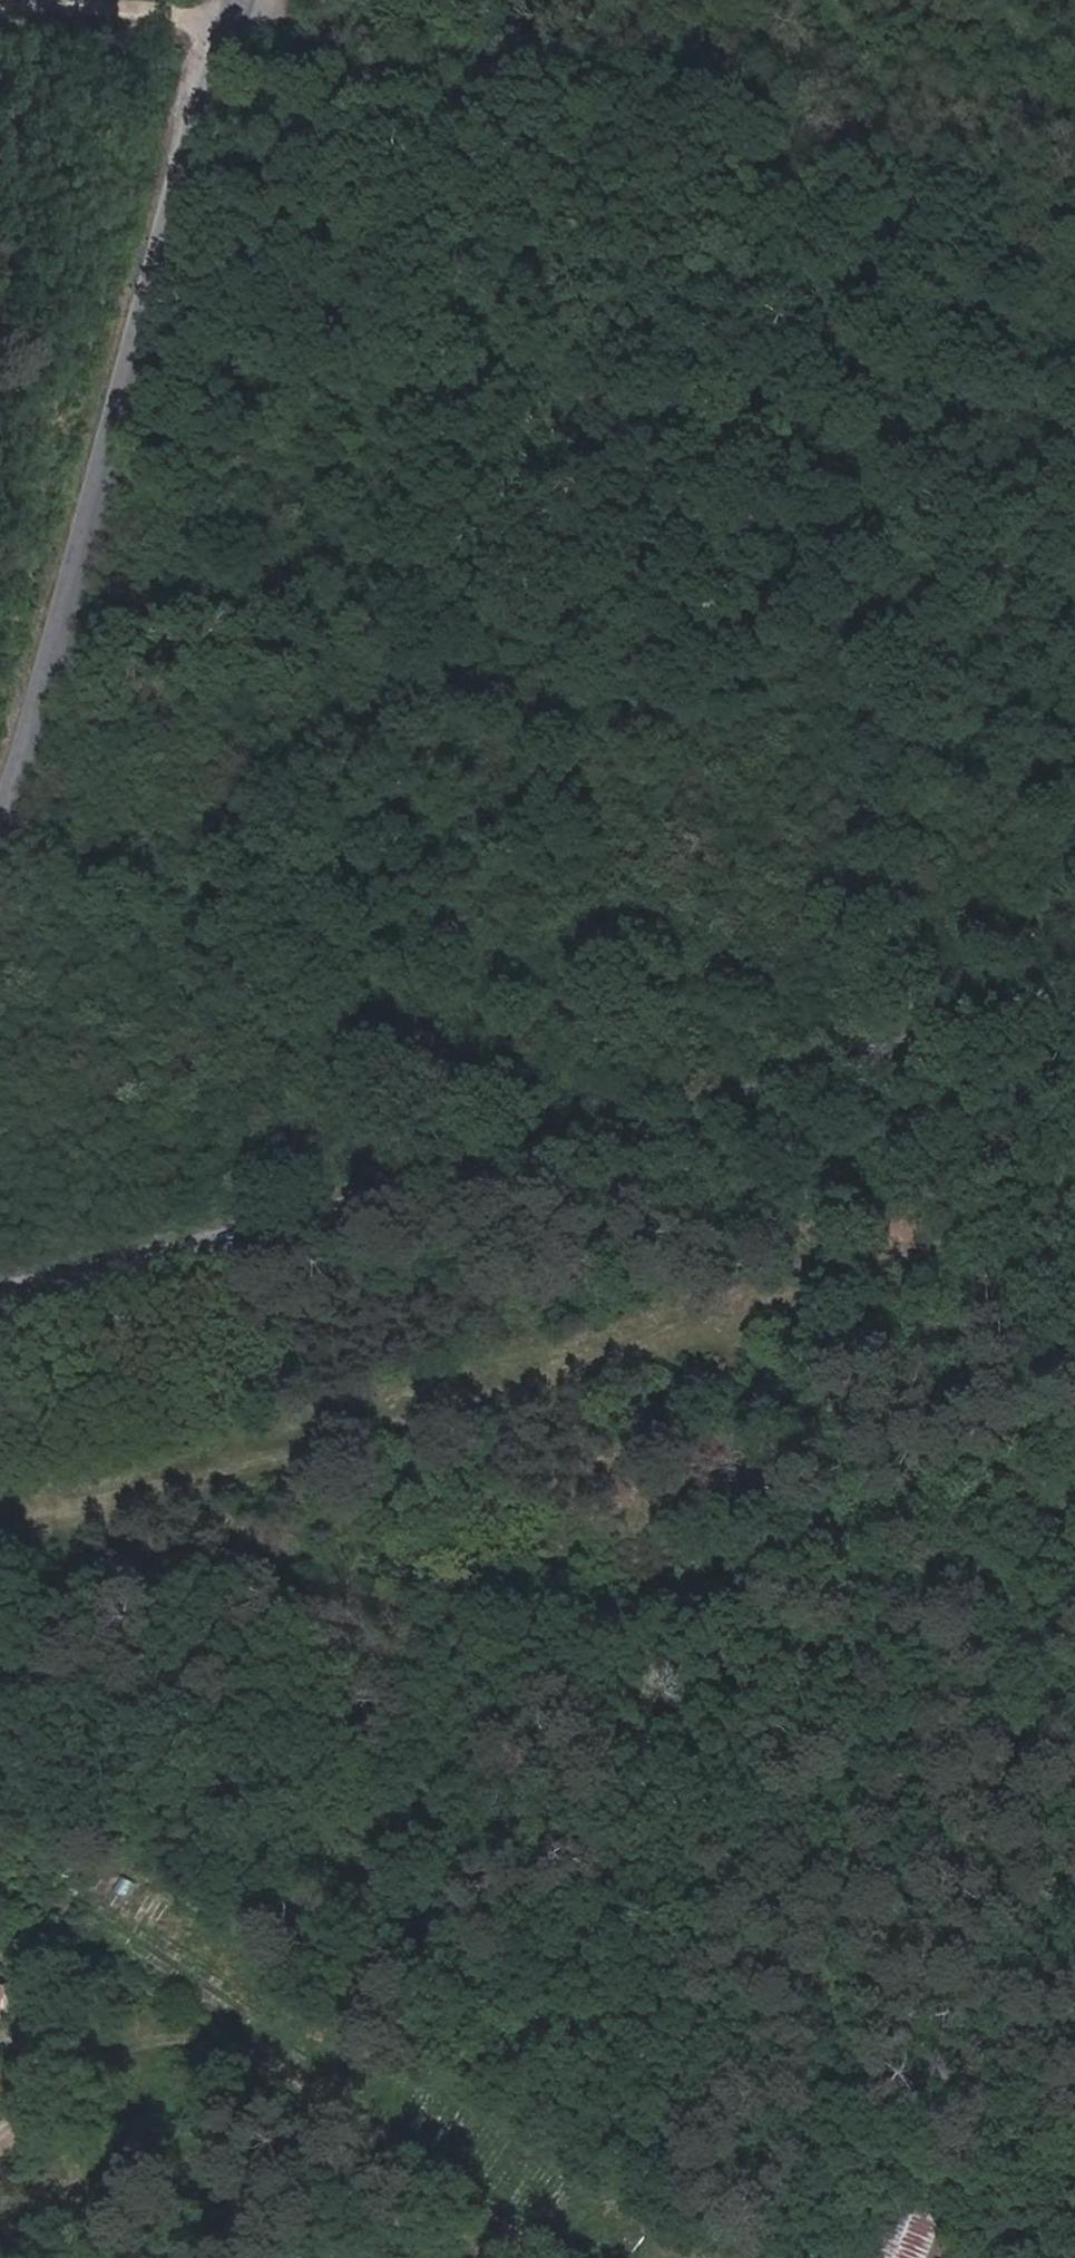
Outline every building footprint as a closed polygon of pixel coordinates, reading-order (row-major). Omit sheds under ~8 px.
[(869,2257),(933,2257),(947,2221),(891,2200),(869,2257)]
